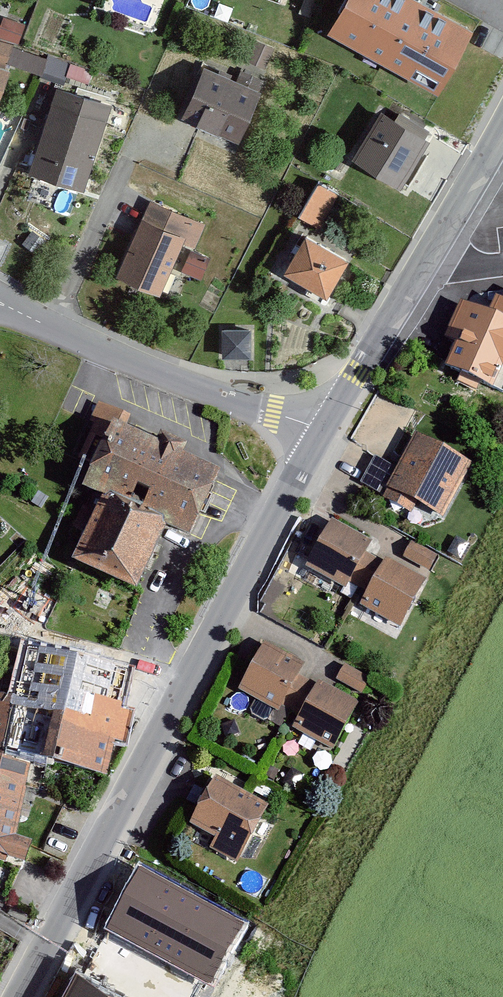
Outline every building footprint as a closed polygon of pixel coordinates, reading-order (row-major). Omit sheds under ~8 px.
[(409,0),(348,0),(329,34),(438,95),(472,35),(409,0)] [(0,27),(0,38),(16,44),(23,24),(4,17),(0,27)] [(8,65),(16,44),(0,38),(0,87),(8,65)] [(273,48),(255,41),(246,64),(263,71),(273,48)] [(47,55),(16,44),(8,65),(39,76),(47,55)] [(71,64),(47,55),(39,76),(63,85),(71,64)] [(260,94),(202,71),(182,121),(240,144),(260,94)] [(112,106),(59,88),(29,173),(82,191),(112,106)] [(431,141),(385,112),(354,161),(400,190),(431,141)] [(342,195),(317,179),(296,211),(321,227),(342,195)] [(207,224),(149,199),(115,278),(160,298),(183,243),(196,249),(207,224)] [(349,264),(305,239),(283,277),(327,302),(349,264)] [(210,260),(192,251),(183,272),(201,280),(210,260)] [(463,298),(444,338),(456,343),(446,364),(493,387),(502,366),(502,299),(498,297),(491,311),(463,298)] [(250,330),(223,331),(223,359),(250,359),(250,330)] [(94,457),(111,418),(126,425),(130,416),(99,402),(90,423),(88,425),(93,427),(82,452),(94,457)] [(126,425),(111,418),(94,457),(81,485),(100,493),(71,557),(137,587),(166,522),(187,532),(217,466),(184,451),(189,441),(161,429),(156,439),(126,425)] [(394,469),(372,457),(357,483),(410,512),(416,501),(440,514),(470,460),(415,431),(394,469)] [(372,545),(331,523),(305,571),(346,593),(349,586),(366,556),(372,545)] [(437,557),(412,544),(405,559),(430,572),(437,557)] [(384,566),(366,556),(349,586),(367,596),(384,566)] [(427,583),(386,561),(384,566),(367,596),(360,609),(401,631),(427,583)] [(23,637),(10,696),(0,693),(0,760),(33,768),(106,785),(114,748),(124,751),(134,708),(125,706),(135,663),(23,637)] [(305,669),(264,647),(238,695),(279,717),(282,711),(299,681),(305,669)] [(370,681),(345,669),(337,684),(363,696),(370,681)] [(316,690),(299,681),(282,711),(300,721),(316,690)] [(360,708),(319,686),(316,690),(300,721),(293,734),(334,756),(360,708)] [(0,760),(0,857),(27,863),(32,843),(16,839),(33,768),(0,760)] [(270,812),(217,782),(191,828),(217,842),(211,854),(238,869),(270,812)] [(243,920),(137,866),(105,929),(211,982),(243,920)] [(73,975),(62,996),(117,996),(73,975)]
